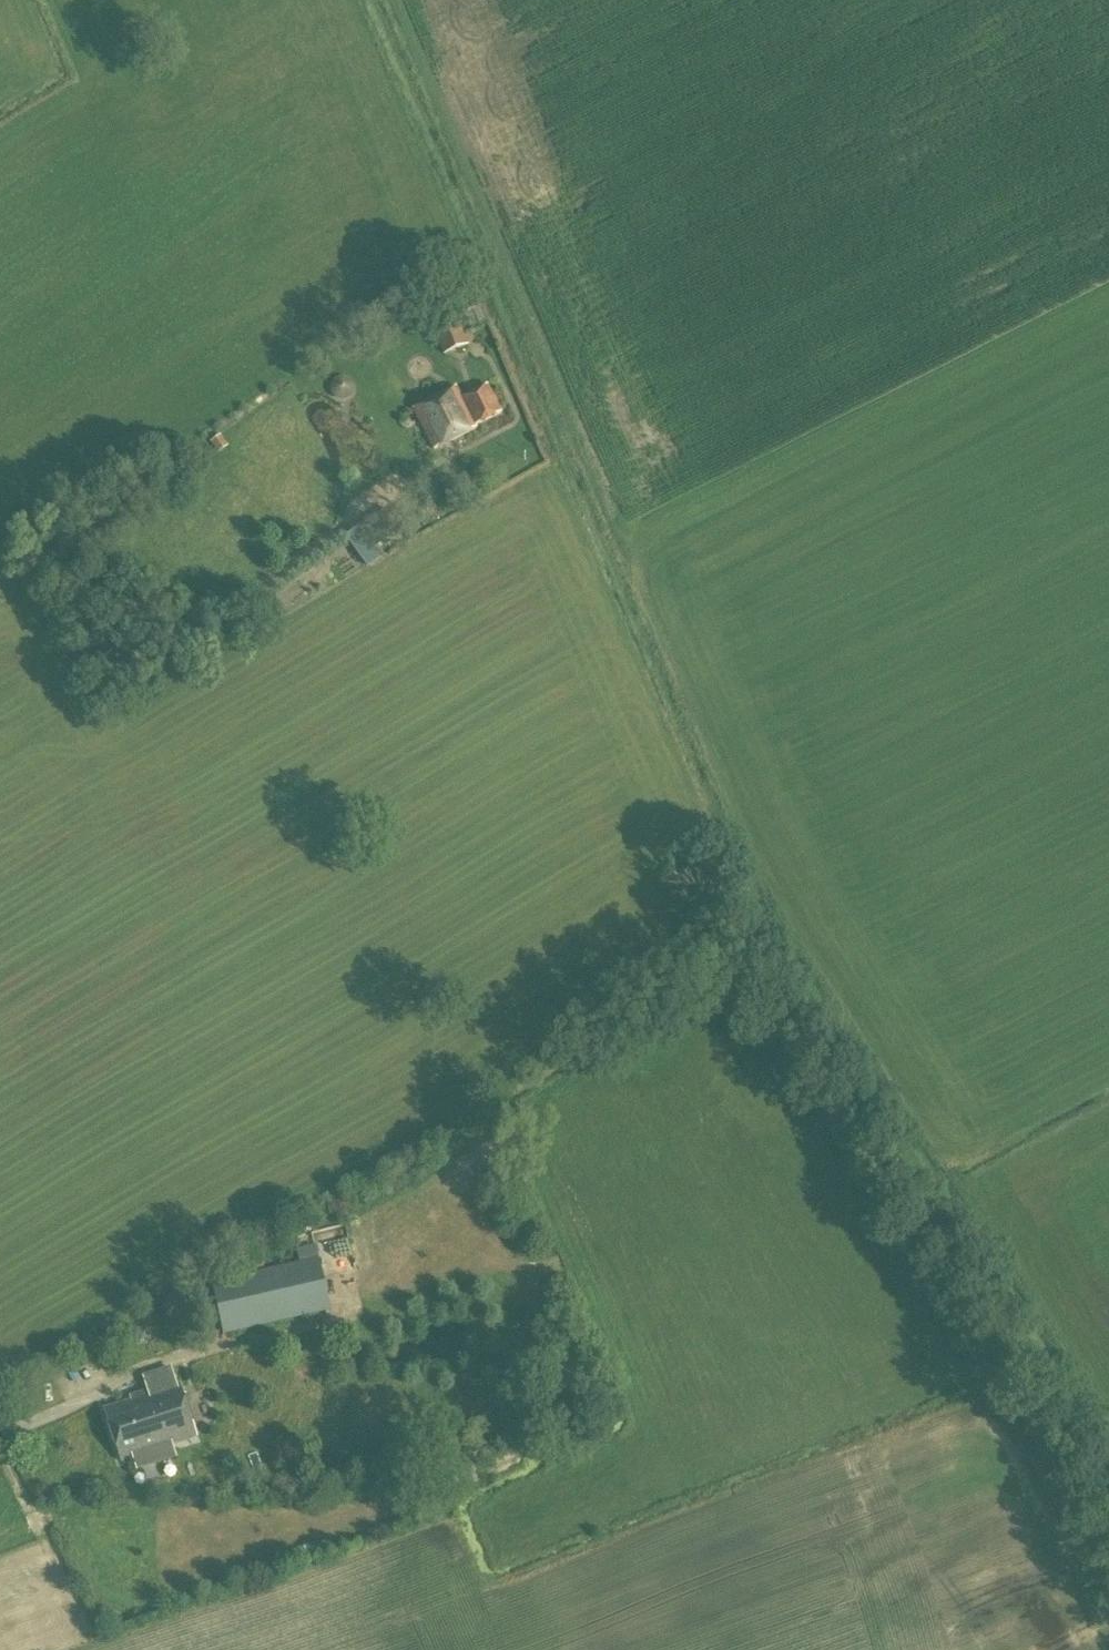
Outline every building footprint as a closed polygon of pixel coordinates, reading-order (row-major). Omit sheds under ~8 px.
[(445,355),(468,346),(455,315),(433,325),(445,355)] [(503,412),(488,384),(461,398),(455,387),(413,409),(434,450),(476,428),(476,426),(503,412)] [(374,549),(401,530),(386,507),(359,526),(374,549)] [(224,1334),(313,1314),(329,1309),(318,1259),(213,1283),(224,1334)] [(167,1390),(163,1378),(146,1384),(150,1396),(104,1410),(120,1461),(197,1437),(180,1386),(167,1390)]
